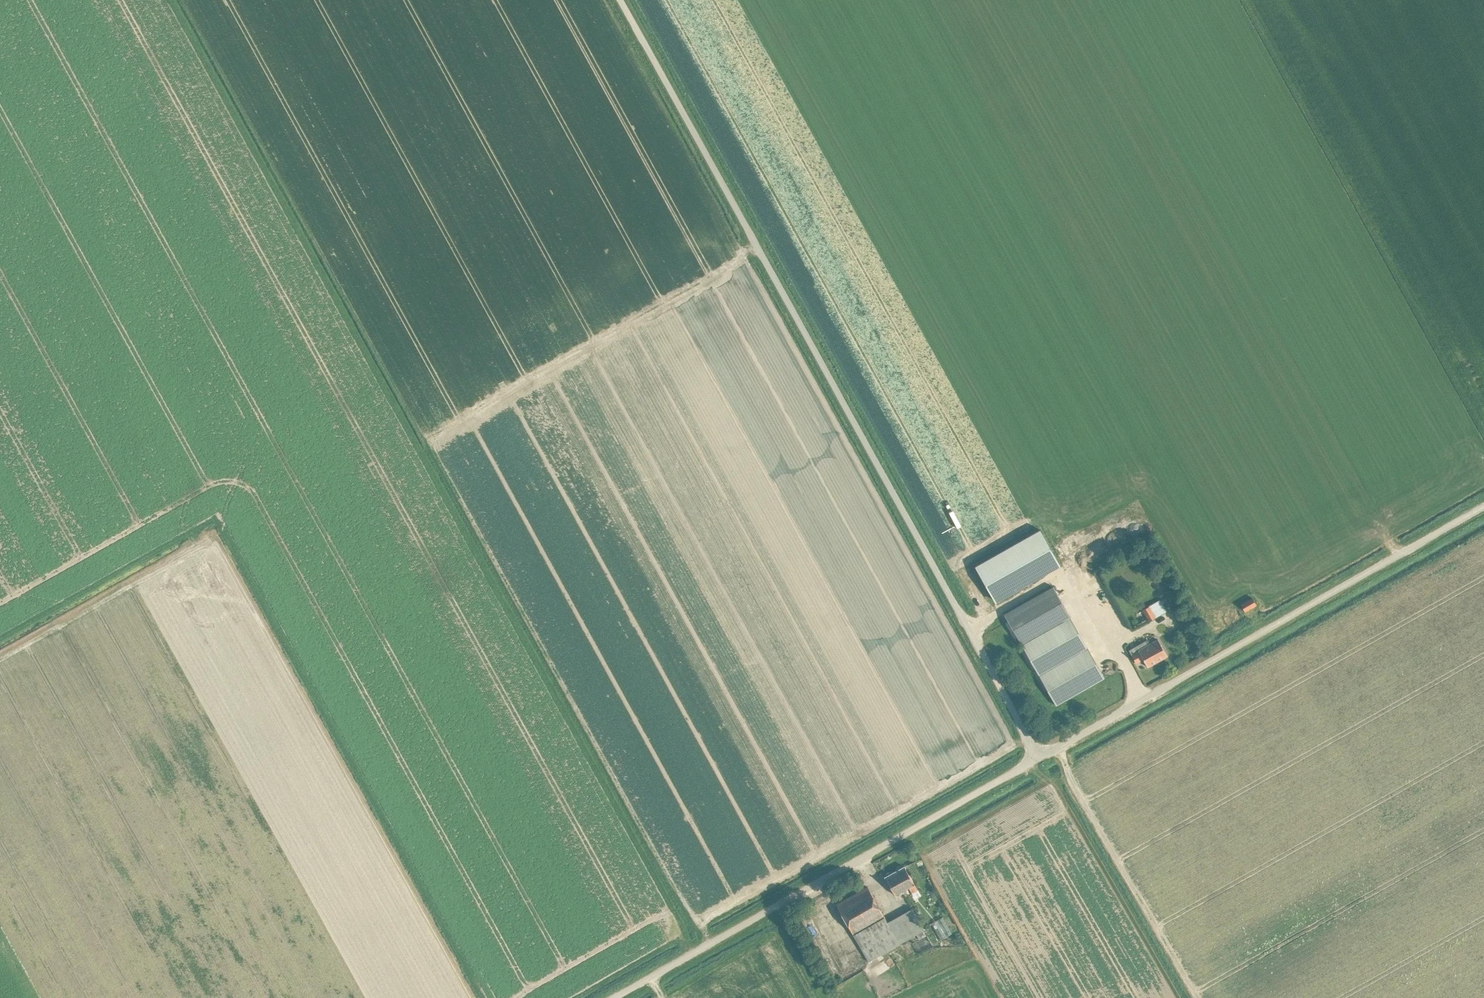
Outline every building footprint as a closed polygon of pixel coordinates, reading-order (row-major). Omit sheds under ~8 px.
[(1040,529),(976,565),(997,601),(1060,565),(1040,529)] [(1104,677),(1070,617),(1052,585),(1003,613),(1056,705),(1104,677)] [(1241,604),(1244,611),(1256,604),(1252,597),(1241,604)] [(1166,611),(1159,599),(1143,609),(1149,620),(1166,611)] [(1158,639),(1139,650),(1131,655),(1136,663),(1143,658),(1148,666),(1166,655),(1166,656),(1167,655),(1158,639)] [(918,890),(909,875),(905,866),(885,877),(895,895),(909,887),(912,893),(918,890)] [(888,921),(873,895),(868,886),(836,904),(869,961),(917,934),(920,940),(927,936),(924,930),(912,908),(888,921)] [(943,917),(932,923),(941,940),(952,933),(943,917)]
